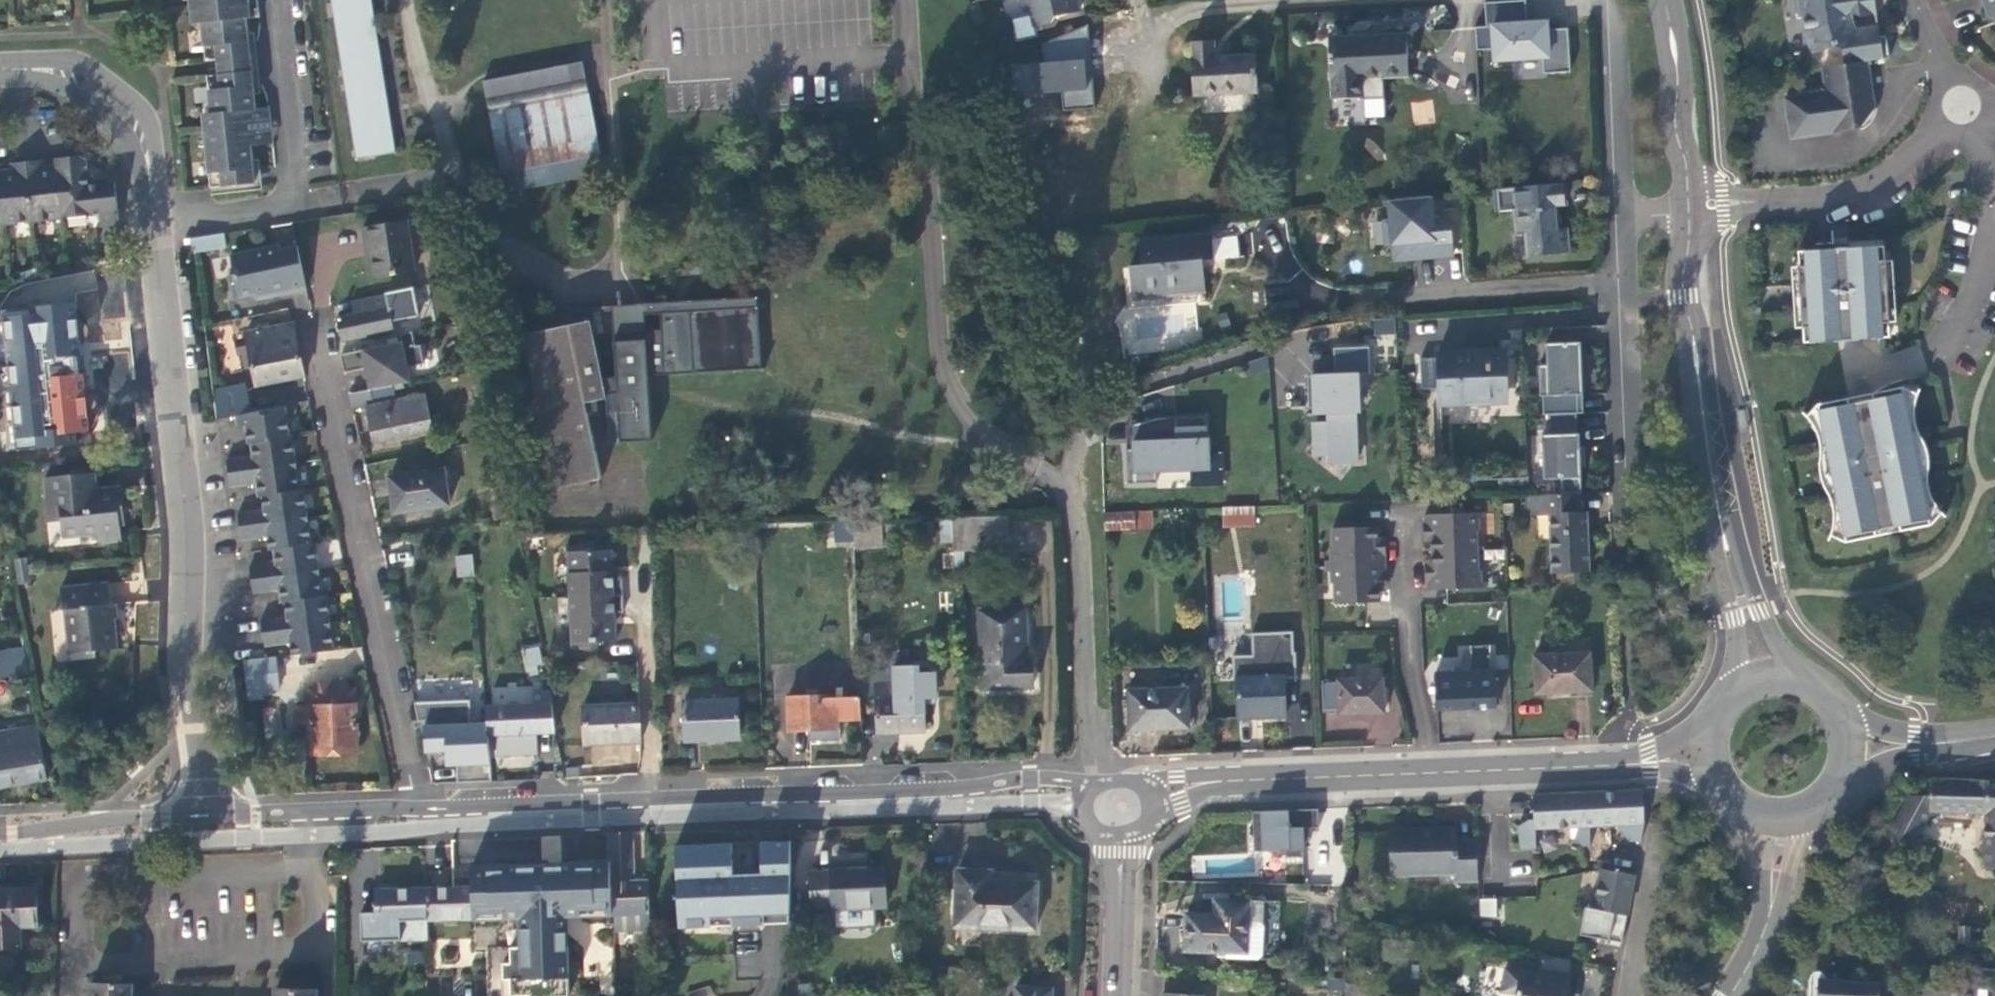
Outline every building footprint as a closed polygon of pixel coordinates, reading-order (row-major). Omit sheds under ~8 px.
[(219,62),(250,59),(248,34),(247,21),(260,20),(258,4),(249,5),(248,0),(190,0),(191,9),(200,8),(202,26),(205,59),(206,63),(217,62),(219,62)] [(382,153),(373,96),(357,0),(329,0),(354,159),(382,153)] [(373,96),(382,153),(396,151),(372,0),(357,0),(373,96)] [(1024,16),(1034,14),(1037,26),(1054,22),(1058,16),(1082,10),(1079,0),(1020,0),(1024,16)] [(1528,23),(1526,0),(1522,0),(1485,2),(1487,27),(1476,28),(1477,51),(1495,50),(1495,60),(1543,58),(1544,74),(1571,72),(1568,28),(1548,30),(1547,22),(1528,23)] [(1844,65),(1868,61),(1889,57),(1886,34),(1866,38),(1864,40),(1859,41),(1853,24),(1847,20),(1846,13),(1854,12),(1861,17),(1877,14),(1874,0),(1799,0),(1802,17),(1804,17),(1806,33),(1814,54),(1836,46),(1842,50),(1844,65)] [(1988,17),(1993,15),(1994,20),(1994,0),(1983,0),(1988,17)] [(193,26),(202,26),(200,8),(191,9),(193,26)] [(1061,105),(1090,106),(1092,34),(1041,33),(1040,62),(1011,62),(1010,94),(1062,95),(1061,105)] [(1324,41),(1328,101),(1360,98),(1359,81),(1405,78),(1402,36),(1324,41)] [(1210,46),(1187,47),(1191,99),(1254,95),(1251,59),(1226,61),(1211,62),(1210,46)] [(250,59),(219,62),(217,62),(218,65),(218,70),(219,78),(252,74),(252,72),(251,67),(250,59)] [(484,80),(487,97),(586,78),(583,61),(484,80)] [(1868,61),(1844,65),(1822,68),(1825,86),(1820,93),(1784,98),(1790,138),(1859,128),(1875,107),(1868,61)] [(205,135),(210,186),(213,185),(214,194),(226,193),(253,190),(252,170),(250,151),(264,150),(262,128),(270,127),(269,110),(255,111),(253,91),(252,74),(219,78),(207,79),(211,116),(212,134),(205,135)] [(588,93),(586,78),(487,97),(489,112),(588,93)] [(601,154),(588,93),(489,112),(501,173),(503,172),(601,154)] [(203,117),(205,135),(212,134),(211,116),(203,117)] [(271,136),(270,127),(262,128),(264,150),(272,149),(271,136)] [(601,154),(503,172),(506,190),(603,171),(601,154)] [(92,175),(90,161),(84,156),(60,158),(61,168),(66,218),(96,214),(103,214),(121,212),(118,182),(106,183),(93,184),(92,175)] [(48,169),(47,160),(29,161),(36,221),(66,218),(61,168),(54,168),(48,169)] [(6,224),(36,221),(29,161),(15,163),(15,172),(9,173),(1,174),(6,224)] [(1567,205),(1565,183),(1496,190),(1499,213),(1515,211),(1518,236),(1526,235),(1528,258),(1572,253),(1571,242),(1570,230),(1561,231),(1559,206),(1567,205)] [(1457,252),(1453,219),(1437,220),(1434,196),(1392,201),(1394,220),(1388,221),(1390,244),(1396,244),(1398,260),(1421,258),(1420,251),(1438,249),(1439,255),(1457,252)] [(104,226),(122,224),(121,212),(103,214),(104,226)] [(414,272),(407,222),(367,227),(369,245),(372,244),(376,278),(414,272)] [(220,248),(217,234),(193,238),(197,252),(220,248)] [(1146,295),(1206,288),(1203,258),(1213,257),(1211,236),(1140,243),(1146,295)] [(274,296),(310,287),(299,245),(282,249),(281,245),(233,257),(238,276),(232,277),(238,299),(261,294),(261,296),(273,293),(274,296)] [(1890,337),(1889,322),(1885,261),(1884,246),(1798,251),(1799,266),(1803,328),(1804,343),(1890,337)] [(1893,260),(1885,261),(1889,322),(1897,322),(1893,260)] [(1796,328),(1803,328),(1799,266),(1792,267),(1796,328)] [(95,442),(77,295),(96,291),(94,270),(35,283),(19,287),(9,293),(3,301),(0,307),(0,454),(95,442)] [(348,337),(398,328),(391,294),(358,300),(360,312),(344,316),(348,337)] [(568,325),(526,333),(557,485),(600,478),(590,417),(600,415),(597,400),(609,398),(608,395),(617,393),(620,442),(652,440),(648,375),(764,368),(760,306),(660,313),(661,329),(636,331),(613,332),(616,376),(603,380),(603,377),(602,377),(587,306),(567,307),(568,325)] [(1394,319),(1373,320),(1373,334),(1394,333),(1394,319)] [(262,383),(309,374),(298,321),(295,321),(252,329),(252,334),(237,337),(240,351),(255,349),(262,383)] [(425,361),(422,342),(417,343),(414,329),(405,331),(407,339),(345,352),(349,370),(372,365),(376,367),(373,373),(375,386),(393,383),(411,379),(408,365),(425,361)] [(1582,339),(1548,340),(1549,362),(1541,362),(1542,393),(1544,393),(1545,410),(1551,410),(1578,410),(1580,410),(1579,391),(1584,391),(1582,339)] [(1337,370),(1316,371),(1316,389),(1317,411),(1330,410),(1332,460),(1359,459),(1358,409),(1361,409),(1360,371),(1372,370),(1371,343),(1337,344),(1337,370)] [(1439,347),(1441,399),(1462,399),(1462,397),(1507,395),(1506,365),(1508,365),(1508,345),(1439,347)] [(250,381),(220,386),(220,415),(238,412),(255,409),(250,381)] [(375,386),(353,390),(357,408),(372,405),(378,439),(436,429),(430,395),(396,401),(393,383),(375,386)] [(1818,404),(1846,542),(1876,536),(1875,530),(1899,526),(1900,532),(1931,525),(1903,387),(1872,393),(1873,399),(1850,404),(1848,398),(1846,398),(1818,404)] [(1918,394),(1903,387),(1931,525),(1942,513),(1941,511),(1940,510),(1938,507),(1936,505),(1935,503),(1934,500),(1933,497),(1932,495),(1931,492),(1930,490),(1930,487),(1929,484),(1929,482),(1929,479),(1928,476),(1929,473),(1929,471),(1929,469),(1929,466),(1930,464),(1930,462),(1929,459),(1929,457),(1929,454),(1928,452),(1928,450),(1927,447),(1926,445),(1925,443),(1924,441),(1923,439),(1921,437),(1921,434),(1919,432),(1918,429),(1918,426),(1917,424),(1916,421),(1916,419),(1915,416),(1915,413),(1915,410),(1915,407),(1916,405),(1916,402),(1917,399),(1918,396),(1918,394)] [(1844,393),(1817,398),(1817,401),(1844,395),(1844,393)] [(288,433),(284,403),(255,409),(238,412),(240,425),(249,424),(249,431),(250,438),(255,438),(288,433)] [(1830,536),(1846,542),(1818,404),(1806,417),(1808,418),(1809,420),(1811,422),(1812,425),(1813,427),(1815,429),(1816,432),(1817,435),(1818,437),(1819,440),(1819,442),(1820,445),(1820,448),(1820,451),(1820,453),(1820,456),(1820,459),(1820,460),(1819,461),(1819,463),(1819,466),(1819,468),(1819,471),(1819,473),(1820,475),(1820,477),(1821,480),(1821,482),(1822,484),(1823,486),(1825,489),(1826,491),(1827,493),(1828,495),(1829,498),(1830,500),(1831,503),(1832,506),(1832,508),(1833,511),(1833,514),(1833,517),(1833,519),(1833,522),(1833,525),(1832,528),(1832,530),(1831,533),(1830,536)] [(1578,428),(1578,410),(1551,410),(1551,429),(1543,429),(1545,474),(1562,473),(1563,489),(1579,488),(1583,488),(1582,462),(1587,462),(1586,440),(1581,441),(1581,427),(1578,428)] [(1136,446),(1129,446),(1129,453),(1130,479),(1159,478),(1159,467),(1211,464),(1211,436),(1209,436),(1208,412),(1160,413),(1136,420),(1136,446)] [(296,459),(292,432),(288,433),(255,438),(256,444),(257,452),(230,456),(232,469),(296,459)] [(262,484),(263,493),(267,492),(301,488),(296,459),(232,469),(235,484),(261,480),(262,484)] [(448,468),(393,478),(399,512),(454,503),(448,468)] [(95,472),(47,477),(49,496),(61,495),(63,519),(65,537),(91,534),(102,540),(123,538),(121,518),(126,518),(124,501),(122,485),(96,488),(95,472)] [(308,512),(305,487),(301,488),(267,492),(268,499),(268,504),(242,508),(244,522),(308,512)] [(1580,508),(1579,488),(1563,489),(1530,490),(1530,509),(1551,509),(1553,566),(1590,565),(1588,508),(1580,508)] [(52,520),(63,519),(61,495),(49,496),(52,520)] [(1255,520),(1254,501),(1224,503),(1225,521),(1255,520)] [(1139,524),(1138,506),(1107,508),(1107,525),(1139,524)] [(1156,523),(1156,506),(1138,506),(1139,524),(1156,523)] [(1434,528),(1434,548),(1480,547),(1479,527),(1482,526),(1481,514),(1481,509),(1428,512),(1429,529),(1434,528)] [(1012,528),(1011,511),(956,513),(958,547),(967,547),(984,546),(983,529),(1012,528)] [(273,537),(275,545),(279,545),(313,540),(308,512),(244,522),(247,537),(273,533),(273,537)] [(1027,523),(1028,550),(1052,549),(1051,522),(1027,523)] [(1333,557),(1333,561),(1387,560),(1386,543),(1378,543),(1377,523),(1334,525),(1335,545),(1332,545),(1333,557)] [(321,566),(317,539),(313,540),(279,545),(280,552),(281,558),(254,562),(256,576),(321,566)] [(571,544),(575,645),(602,644),(602,639),(621,638),(620,625),(620,610),(628,610),(626,576),(618,576),(618,562),(617,548),(598,549),(598,543),(571,544)] [(967,565),(967,547),(958,547),(958,565),(967,565)] [(1481,568),(1480,547),(1434,548),(1435,568),(1430,569),(1431,587),(1485,585),(1484,580),(1484,568),(1481,568)] [(473,554),(455,555),(456,577),(474,577),(473,554)] [(1388,577),(1387,560),(1333,561),(1333,568),(1334,579),(1337,579),(1338,601),(1381,598),(1380,577),(1388,577)] [(286,591),(287,599),(292,598),(325,593),(321,566),(256,576),(258,591),(285,587),(286,591)] [(109,582),(63,587),(65,608),(68,608),(72,644),(96,642),(96,649),(120,646),(118,629),(116,617),(112,617),(109,582)] [(265,614),(268,629),(333,619),(329,593),(325,593),(292,598),(293,605),(294,610),(265,614)] [(1026,609),(983,611),(986,678),(1010,677),(1035,676),(1035,659),(1025,659),(1025,651),(1028,651),(1026,609)] [(298,644),(298,650),(337,646),(333,619),(268,629),(270,642),(297,638),(298,644)] [(1262,716),(1288,715),(1286,675),(1298,674),(1297,649),(1296,649),(1295,628),(1253,630),(1254,651),(1234,652),(1236,678),(1238,678),(1240,717),(1262,716)] [(73,651),(96,649),(96,642),(72,644),(73,651)] [(524,673),(541,672),(540,647),(523,647),(524,673)] [(1591,652),(1537,655),(1540,694),(1559,693),(1569,692),(1569,689),(1593,688),(1591,652)] [(33,672),(30,653),(0,657),(0,676),(33,672)] [(897,671),(863,672),(864,684),(864,698),(880,698),(880,734),(901,733),(928,732),(927,698),(935,698),(934,678),(921,678),(921,667),(897,667),(897,671)] [(275,669),(256,672),(257,700),(275,698),(275,669)] [(1498,670),(1438,673),(1440,708),(1499,706),(1498,670)] [(313,720),(313,750),(333,750),(358,750),(359,702),(358,686),(353,686),(347,678),(323,678),(318,686),(313,686),(313,702),(299,702),(299,720),(313,720)] [(1385,679),(1343,680),(1343,683),(1344,709),(1344,713),(1387,711),(1385,679)] [(1328,709),(1344,709),(1343,683),(1327,683),(1328,709)] [(534,701),(486,704),(488,720),(489,732),(497,731),(517,729),(537,729),(556,727),(552,687),(534,688),(534,701)] [(1189,687),(1131,690),(1133,729),(1157,728),(1191,727),(1189,687)] [(472,696),(416,698),(420,718),(425,717),(426,748),(448,747),(448,755),(458,755),(459,779),(494,778),(489,732),(488,720),(473,721),(472,696)] [(838,722),(865,722),(864,699),(793,700),(794,733),(813,732),(838,732),(838,722)] [(741,702),(689,704),(690,742),(715,742),(742,741),(741,702)] [(641,704),(586,706),(588,745),(617,744),(643,743),(641,704)] [(16,782),(49,777),(39,725),(2,731),(0,720),(0,785),(16,782)] [(1931,779),(1931,795),(1910,794),(1891,838),(1915,847),(1930,808),(1985,812),(1984,866),(1994,867),(1994,781),(1931,779)] [(1639,838),(1643,820),(1641,789),(1566,793),(1567,824),(1578,824),(1575,836),(1582,843),(1589,843),(1589,823),(1616,822),(1628,838),(1639,838)] [(1538,825),(1567,824),(1566,793),(1534,794),(1535,818),(1530,818),(1519,825),(1523,846),(1538,846),(1538,825)] [(1317,810),(1251,813),(1252,852),(1284,852),(1283,859),(1301,858),(1301,842),(1308,842),(1308,829),(1318,828),(1317,810)] [(1389,828),(1391,866),(1391,871),(1457,870),(1457,877),(1478,877),(1477,862),(1477,860),(1476,840),(1455,840),(1455,826),(1445,827),(1389,828)] [(613,929),(648,928),(647,920),(650,920),(650,919),(649,879),(635,880),(634,856),(633,830),(610,831),(610,835),(611,856),(612,900),(613,929)] [(1490,859),(1489,835),(1476,836),(1476,840),(1477,860),(1490,859)] [(443,861),(453,861),(453,842),(443,843),(443,861)] [(777,844),(683,844),(682,941),(775,941),(777,844)] [(555,995),(555,993),(568,992),(566,912),(580,912),(589,901),(612,900),(611,856),(563,859),(563,863),(548,863),(548,859),(536,860),(536,864),(528,864),(522,864),(521,860),(505,861),(505,859),(470,861),(470,885),(472,917),(474,947),(485,946),(488,993),(500,993),(500,995),(532,995),(555,995)] [(818,904),(818,906),(821,907),(821,927),(861,926),(861,906),(881,906),(882,866),(829,867),(829,868),(809,868),(809,902),(809,904),(818,904)] [(1598,866),(1587,918),(1584,934),(1585,937),(1587,939),(1590,940),(1593,939),(1595,936),(1619,941),(1625,906),(1632,872),(1598,866)] [(955,926),(1033,931),(1035,907),(1036,884),(990,881),(991,870),(959,868),(955,926)] [(0,884),(0,936),(26,936),(25,921),(41,921),(40,883),(11,884),(0,884)] [(379,939),(423,937),(427,937),(427,920),(472,917),(470,885),(454,886),(416,888),(377,889),(379,939)] [(1479,916),(1496,918),(1498,900),(1481,897),(1479,916)] [(1246,900),(1245,900),(1211,898),(1210,914),(1183,913),(1182,931),(1181,949),(1214,951),(1214,957),(1259,959),(1260,922),(1245,921),(1246,900)] [(809,904),(809,902),(788,901),(787,907),(787,915),(785,937),(807,939),(809,904)] [(1569,957),(1543,953),(1539,972),(1510,967),(1505,995),(1562,995),(1564,985),(1569,957)] [(1881,982),(1844,980),(1818,979),(1818,995),(1880,995),(1881,982)] [(1344,981),(1315,980),(1315,988),(1329,989),(1329,995),(1344,995),(1344,981)] [(783,995),(802,995),(803,982),(784,981),(783,995)] [(137,983),(96,982),(95,995),(137,995),(137,983)] [(319,988),(278,987),(278,995),(319,995),(319,988)] [(1016,995),(1053,995),(1054,989),(1017,987),(1016,995)]
